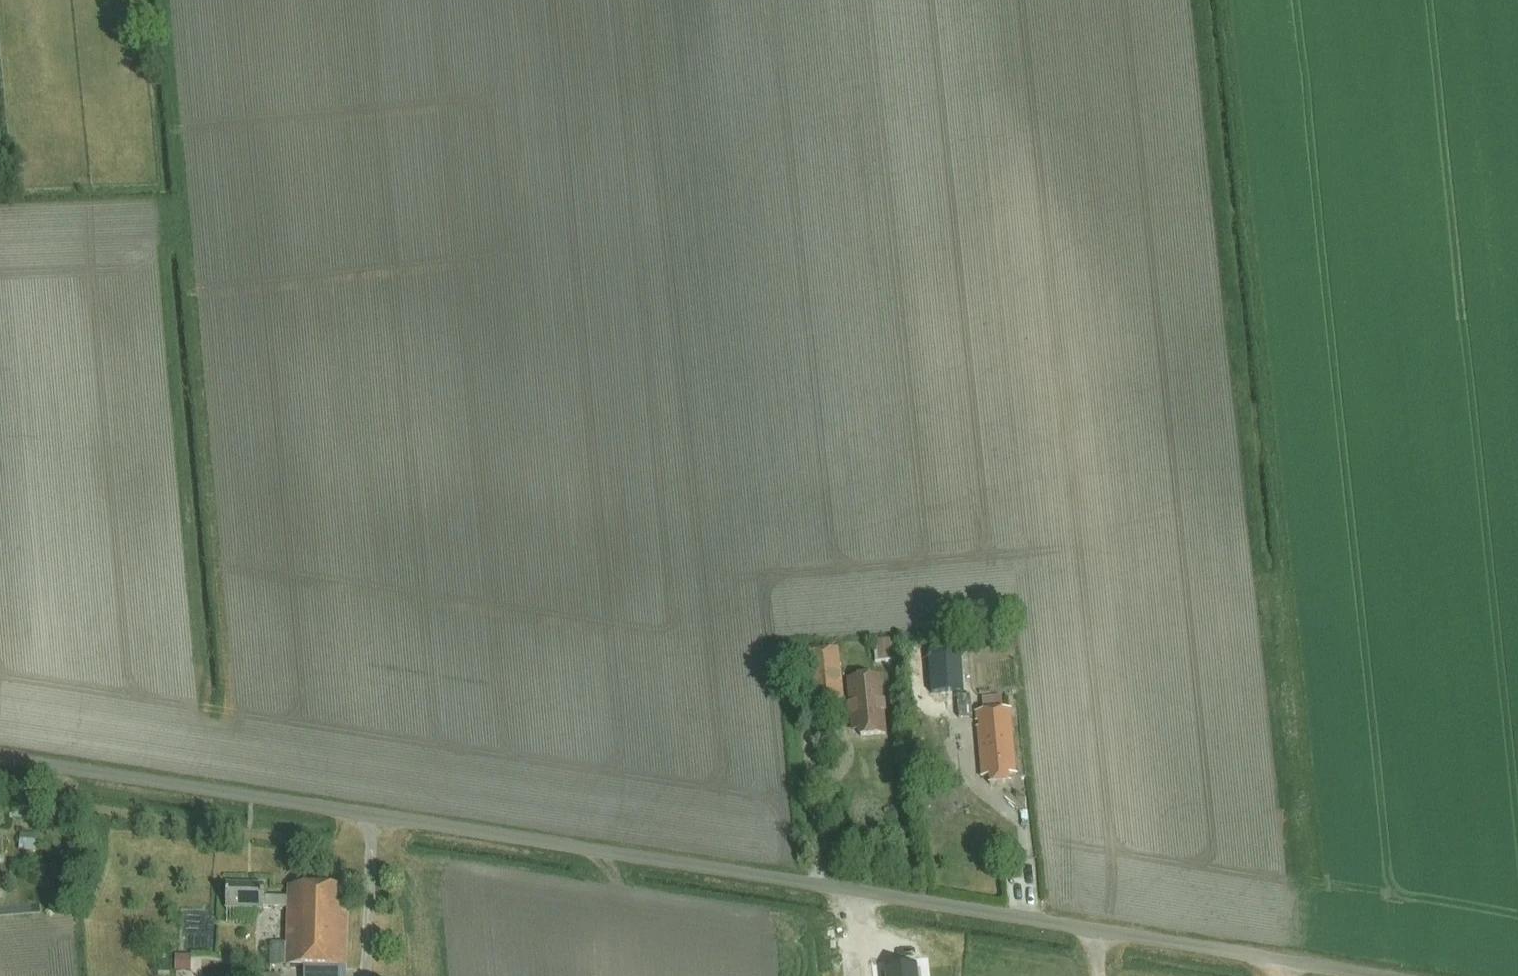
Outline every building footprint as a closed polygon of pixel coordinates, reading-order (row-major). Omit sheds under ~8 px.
[(876,662),(897,660),(895,639),(874,641),(876,662)] [(843,700),(838,649),(806,653),(812,704),(817,703),(817,706),(836,704),(835,701),(843,700)] [(847,680),(852,731),(859,731),(860,737),(885,735),(879,677),(847,680)] [(972,716),(970,686),(945,689),(948,719),(972,716)] [(1007,776),(1015,775),(1010,710),(975,713),(981,778),(988,777),(989,786),(1008,784),(1007,776)] [(935,764),(923,765),(924,776),(936,775),(935,764)] [(31,820),(32,814),(12,812),(11,818),(31,820)] [(228,885),(227,911),(265,911),(265,908),(287,909),(286,967),(305,967),(305,975),(348,975),(350,888),(288,887),(288,897),(265,897),(265,886),(228,885)] [(191,970),(191,956),(177,956),(177,970),(191,970)]
